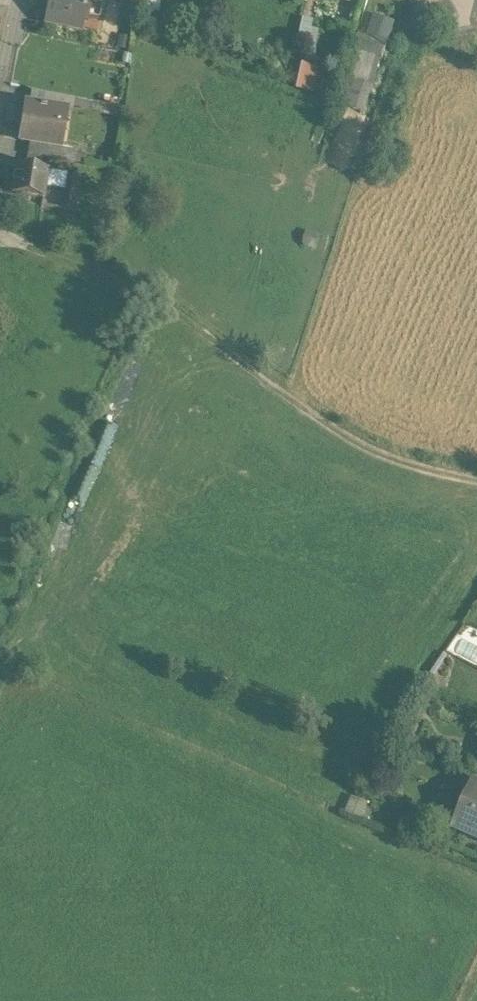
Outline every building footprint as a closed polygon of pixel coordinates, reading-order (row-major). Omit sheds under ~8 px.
[(43,24),(80,32),(87,0),(48,0),(43,24)] [(139,8),(139,0),(109,0),(139,8)] [(339,105),(362,112),(385,40),(391,21),(372,15),(365,35),(361,34),(339,105)] [(25,91),(23,107),(37,110),(37,109),(44,110),(46,95),(25,91)] [(44,110),(37,109),(37,110),(23,107),(17,143),(27,145),(54,149),(54,146),(59,113),(44,111),(44,110)] [(54,149),(27,145),(25,157),(26,157),(48,161),(62,163),(64,148),(54,146),(54,149)] [(48,161),(26,157),(24,169),(46,173),(48,161)] [(24,169),(15,168),(10,195),(42,200),(46,173),(24,169)] [(79,178),(66,176),(63,192),(76,194),(79,178)] [(76,194),(63,192),(62,201),(74,203),(76,194)] [(74,203),(62,201),(60,210),(73,212),(74,203)] [(474,785),(459,817),(471,823),(473,818),(476,820),(476,786),(474,785)]
